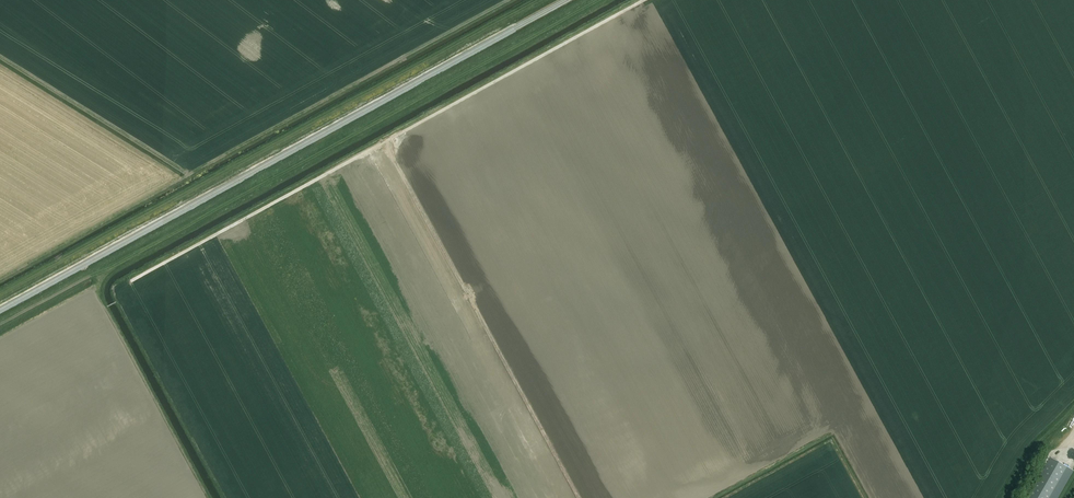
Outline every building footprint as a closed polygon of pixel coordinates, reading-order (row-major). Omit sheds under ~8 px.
[(1068,468),(1067,467),(1051,457),(1050,458),(1028,497),(1052,497),(1068,468)]
